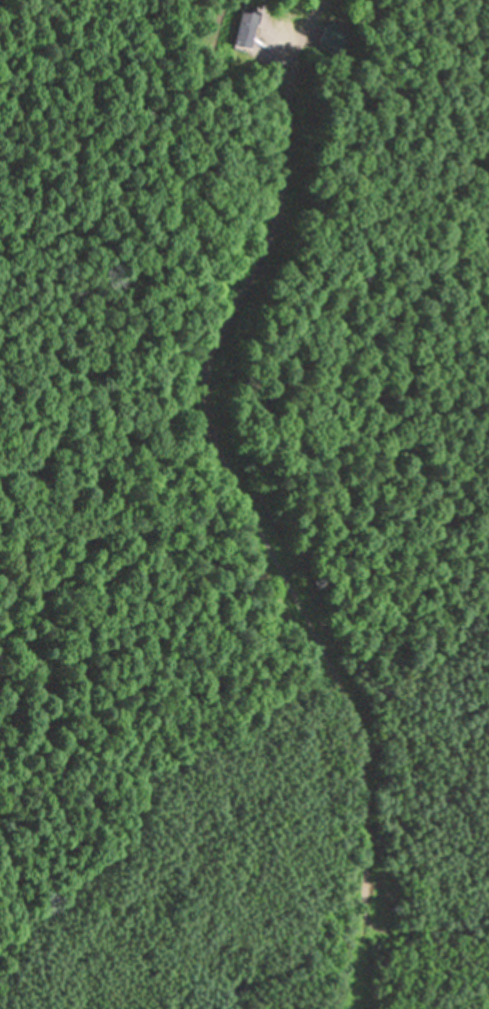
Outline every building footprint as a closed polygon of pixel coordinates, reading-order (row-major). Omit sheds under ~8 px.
[(259,10),(241,6),(235,41),(252,45),(259,10)]
